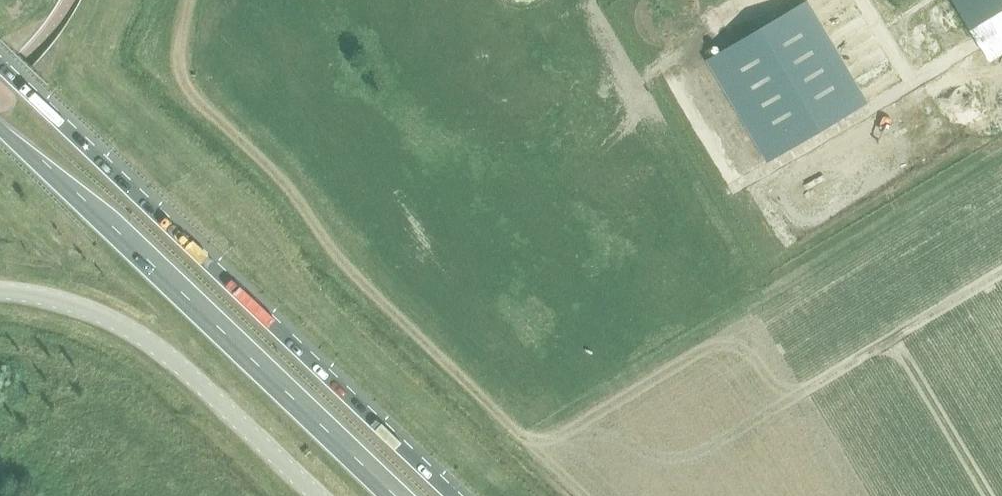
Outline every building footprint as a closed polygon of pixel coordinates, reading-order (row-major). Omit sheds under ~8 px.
[(767,161),(867,101),(808,0),(707,60),(767,161)] [(978,0),(953,0),(987,57),(1001,48),(1001,39),(978,0)] [(1001,39),(1001,0),(978,0),(1001,39)]
